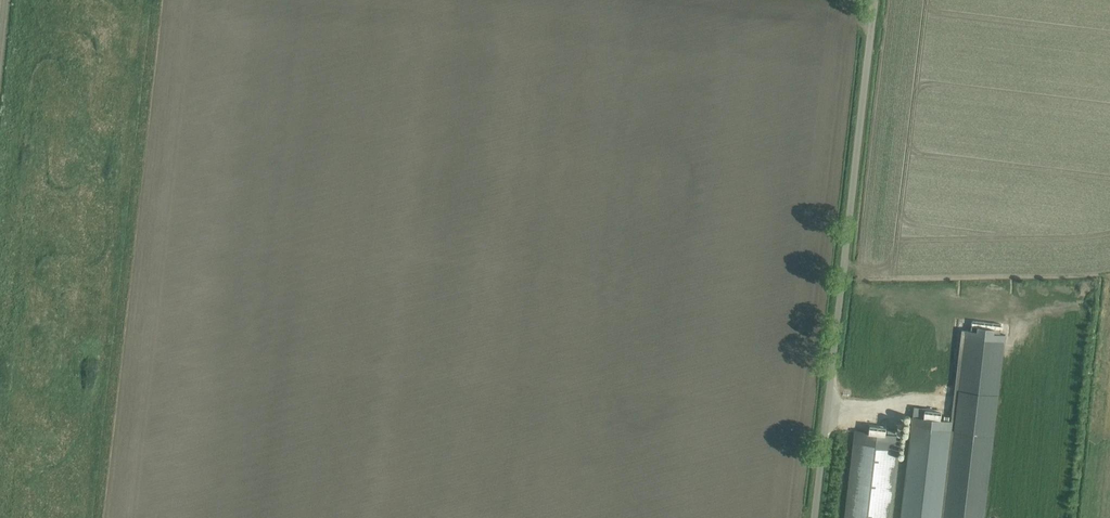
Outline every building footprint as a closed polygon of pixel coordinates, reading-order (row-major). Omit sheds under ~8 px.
[(901,517),(985,517),(1006,335),(1000,334),(1001,324),(973,320),(971,330),(962,329),(951,421),(924,417),(925,409),(914,408),(901,517)] [(855,431),(845,517),(890,517),(900,437),(855,431)]
